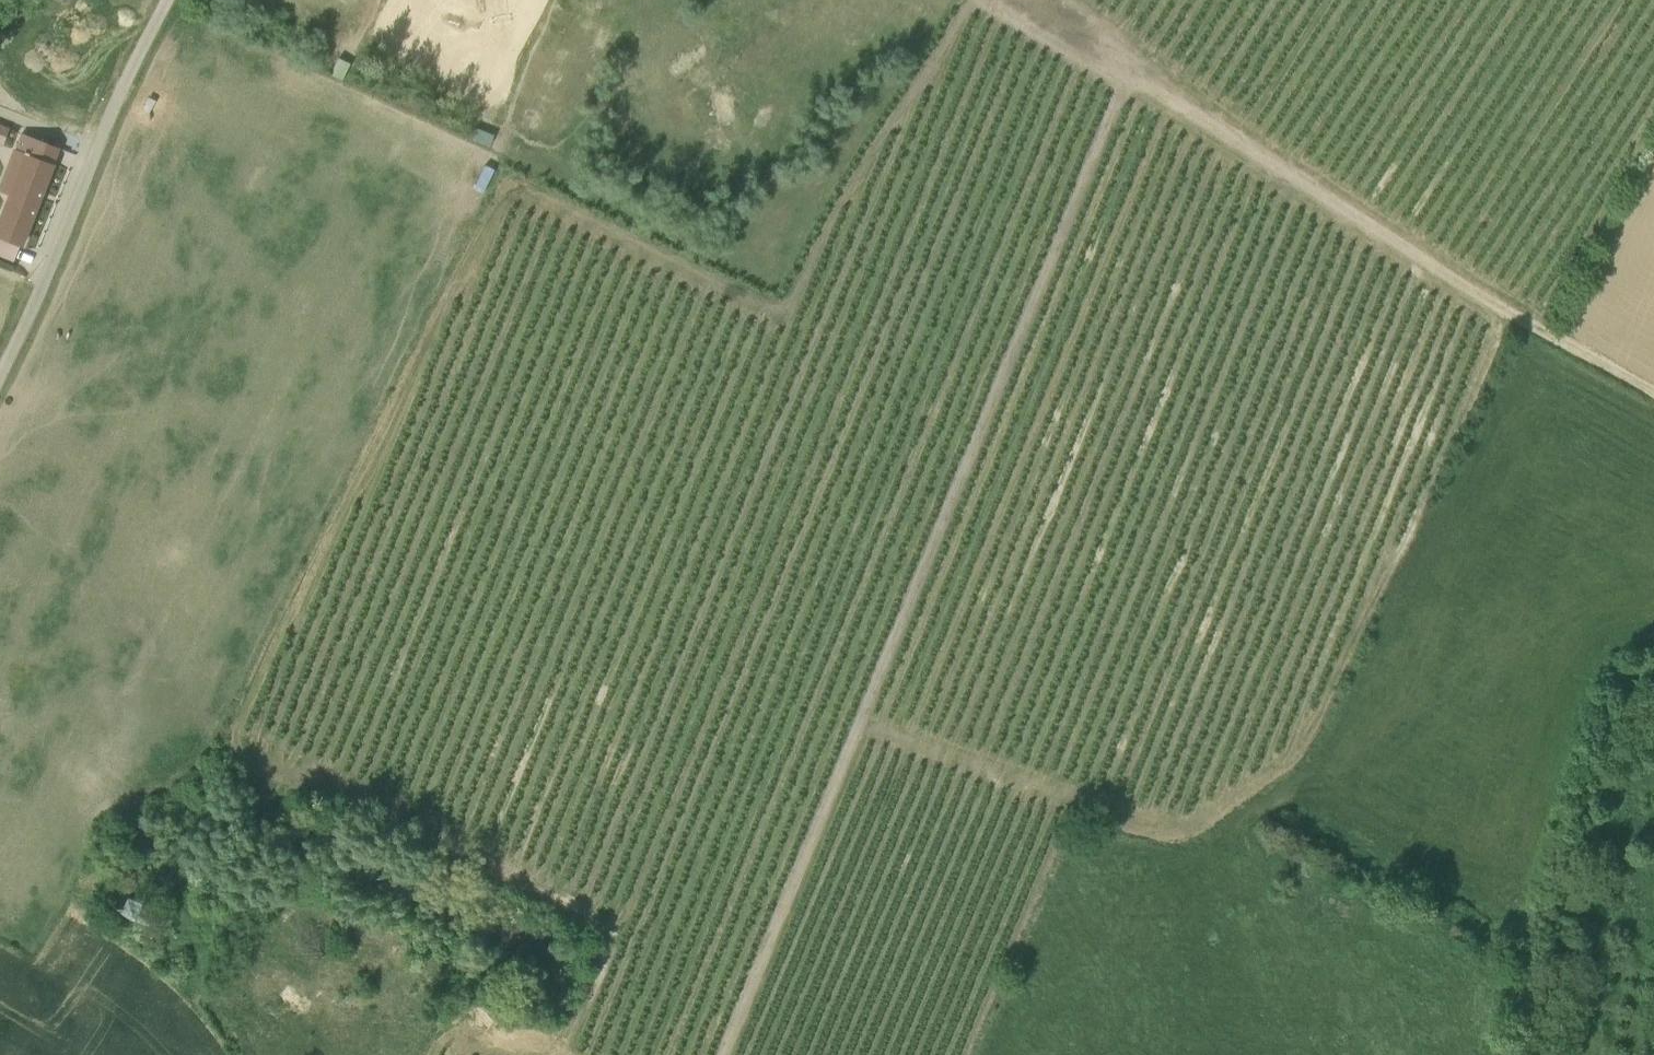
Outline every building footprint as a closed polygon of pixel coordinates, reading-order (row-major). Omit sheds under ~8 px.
[(2,144),(8,127),(0,124),(0,143),(2,144)] [(58,147),(21,133),(13,148),(0,181),(0,190),(7,193),(0,212),(0,257),(14,262),(20,245),(58,147)]
